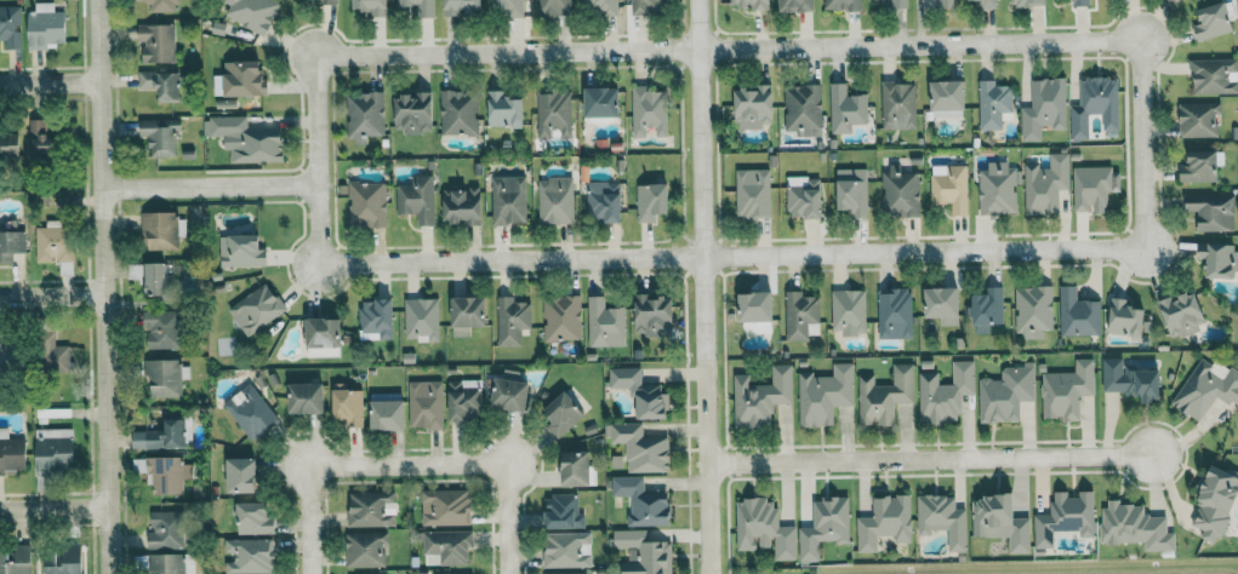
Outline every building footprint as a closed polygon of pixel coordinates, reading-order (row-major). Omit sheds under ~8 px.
[(148,12),(179,11),(179,0),(147,0),(148,12)] [(275,0),(221,0),(230,5),(225,14),(263,35),(281,4),(275,0)] [(370,7),(371,16),(390,15),(389,0),(352,0),(352,8),(370,7)] [(434,0),(397,0),(397,5),(418,5),(418,17),(434,16),(434,0)] [(482,12),(482,0),(444,0),(444,12),(482,12)] [(494,16),(524,15),(524,0),(494,0),(494,16)] [(571,0),(538,0),(537,14),(571,15),(571,0)] [(584,14),(618,13),(618,0),(583,0),(584,14)] [(665,13),(665,0),(633,0),(633,13),(665,13)] [(733,8),(770,7),(770,0),(733,0),(733,8)] [(781,11),(816,10),(816,0),(780,0),(781,11)] [(862,0),(824,0),(824,10),(862,9),(862,0)] [(998,8),(997,0),(967,0),(981,0),(981,9),(998,8)] [(1197,41),(1234,30),(1225,1),(1197,10),(1201,22),(1192,25),(1197,41)] [(66,43),(65,11),(54,11),(54,2),(35,2),(35,11),(27,11),(28,49),(48,49),(48,47),(55,46),(55,43),(66,43)] [(0,6),(0,38),(5,38),(5,48),(21,48),(20,6),(0,6)] [(174,62),(175,24),(138,24),(137,42),(143,42),(142,62),(174,62)] [(1192,59),(1192,93),(1237,93),(1237,58),(1192,59)] [(225,96),(266,95),(265,60),(224,61),(225,96)] [(138,88),(158,88),(158,102),(180,102),(179,71),(138,72),(138,88)] [(1120,129),(1119,77),(1080,77),(1080,105),(1070,105),(1071,139),(1089,139),(1089,113),(1104,113),(1104,130),(1120,129)] [(1032,78),(1032,106),(1022,107),(1022,140),(1041,139),(1041,127),(1064,127),(1064,78),(1032,78)] [(931,80),(932,117),(966,116),(965,79),(931,80)] [(980,130),(1002,130),(1002,111),(1013,111),(1012,85),(996,85),(996,79),(979,80),(980,130)] [(917,128),(916,81),(882,82),(883,129),(917,128)] [(868,123),(867,94),(847,94),(847,82),(830,83),(831,133),(852,132),(852,123),(868,123)] [(736,89),(736,127),(773,127),(773,84),(759,84),(759,89),(736,89)] [(821,136),(822,85),(785,84),(784,130),(797,130),(797,135),(821,136)] [(666,90),(647,91),(647,86),(633,86),(634,136),(647,136),(647,127),(656,127),(656,136),(667,136),(666,90)] [(585,116),(620,116),(621,87),(585,87),(585,116)] [(572,137),(571,89),(537,90),(538,138),(555,138),(572,137)] [(441,135),(479,134),(478,90),(440,91),(441,135)] [(489,127),(524,126),(524,97),(504,98),(503,90),(489,90),(489,127)] [(384,92),(348,93),(348,142),(367,142),(367,135),(385,135),(384,92)] [(395,93),(396,132),(433,132),(433,93),(395,93)] [(1179,137),(1219,137),(1219,102),(1179,103),(1179,137)] [(231,162),(283,161),(282,126),(248,127),(247,116),(209,117),(209,136),(224,136),(225,149),(230,149),(231,162)] [(31,155),(55,155),(55,137),(47,137),(47,119),(30,119),(31,155)] [(150,156),(176,156),(175,130),(181,130),(180,119),(140,119),(140,136),(149,136),(150,156)] [(18,157),(19,129),(0,129),(0,157),(18,157)] [(1179,165),(1180,182),(1218,181),(1217,150),(1188,151),(1189,165),(1179,165)] [(1069,152),(1050,153),(1050,165),(1024,166),(1026,214),(1060,213),(1059,189),(1070,189),(1069,152)] [(1016,163),(988,163),(989,170),(979,170),(980,214),(1017,213),(1016,163)] [(968,164),(931,165),(931,203),(952,203),(952,215),(968,215),(968,164)] [(1074,213),(1093,212),(1093,213),(1108,213),(1107,192),(1114,192),(1113,166),(1073,167),(1074,213)] [(867,167),(836,169),(838,210),(851,210),(851,217),(869,217),(867,167)] [(883,171),(882,216),(919,216),(920,168),(890,167),(890,171),(883,171)] [(770,169),(736,169),(737,218),(771,218),(770,169)] [(397,214),(417,214),(417,226),(434,225),(433,175),(413,175),(414,184),(396,184),(397,214)] [(526,176),(492,176),(493,224),(527,223),(526,176)] [(787,217),(821,218),(822,177),(788,176),(787,217)] [(574,222),(573,177),(539,177),(540,223),(574,222)] [(348,225),(386,226),(388,182),(350,180),(348,225)] [(587,222),(621,221),(621,181),(586,182),(587,222)] [(669,213),(669,183),(637,184),(638,222),(656,222),(655,213),(669,213)] [(444,224),(482,223),(481,188),(443,189),(444,224)] [(1234,193),(1185,194),(1185,211),(1198,211),(1198,231),(1235,231),(1234,193)] [(141,238),(148,238),(148,249),(176,249),(175,211),(141,212),(141,238)] [(36,227),(37,262),(54,261),(74,261),(73,228),(57,228),(57,220),(47,220),(47,227),(36,227)] [(12,262),(12,252),(25,252),(26,231),(0,230),(0,262),(12,262)] [(260,234),(220,235),(220,266),(267,265),(267,249),(260,249),(260,234)] [(1233,277),(1234,244),(1199,243),(1198,259),(1206,260),(1206,277),(1233,277)] [(146,295),(168,295),(167,262),(145,263),(146,295)] [(245,336),(286,313),(270,283),(228,306),(245,336)] [(1102,335),(1101,300),(1078,301),(1077,285),(1059,286),(1060,336),(1102,335)] [(974,294),(973,333),(990,333),(990,324),(1003,324),(1003,287),(986,286),(986,294),(974,294)] [(1053,329),(1052,286),(1015,287),(1016,337),(1044,336),(1044,330),(1053,329)] [(925,288),(925,317),(940,317),(940,325),(960,325),(960,287),(925,288)] [(1193,288),(1157,303),(1173,339),(1208,324),(1193,288)] [(912,289),(878,290),(879,338),(913,338),(912,289)] [(866,335),(866,290),(832,290),(832,330),(842,330),(842,334),(866,335)] [(786,341),(810,340),(810,335),(819,335),(818,296),(803,297),(802,291),(785,291),(786,341)] [(739,292),(739,321),(774,321),(773,292),(739,292)] [(636,336),(673,335),(672,294),(635,295),(636,336)] [(582,340),(581,295),(544,296),(545,341),(582,340)] [(487,327),(486,296),(451,297),(452,337),(470,336),(470,327),(487,327)] [(497,346),(521,346),(521,329),(531,329),(531,302),(515,301),(515,296),(498,296),(497,346)] [(588,346),(626,346),(625,308),(605,308),(605,296),(588,296),(588,346)] [(1109,334),(1144,335),(1145,308),(1126,307),(1127,298),(1111,297),(1109,334)] [(438,298),(404,299),(406,338),(426,337),(426,341),(440,341),(438,298)] [(360,340),(394,339),(393,299),(359,300),(360,340)] [(148,349),(180,348),(180,310),(143,311),(143,328),(148,328),(148,349)] [(341,318),(306,318),(307,357),(342,356),(341,318)] [(55,332),(38,331),(37,371),(70,372),(71,346),(55,345),(55,332)] [(9,334),(0,334),(0,374),(10,374),(9,334)] [(1200,421),(1218,394),(1237,406),(1237,374),(1204,353),(1172,403),(1200,421)] [(1094,358),(1075,359),(1075,372),(1042,373),(1043,418),(1064,417),(1064,421),(1081,421),(1080,395),(1095,395),(1094,358)] [(1103,392),(1142,393),(1142,402),(1161,402),(1161,368),(1124,368),(1124,358),(1103,358),(1103,392)] [(151,397),(182,396),(182,379),(189,379),(189,366),(180,366),(180,359),(144,360),(144,376),(150,376),(151,397)] [(974,360),(952,360),(953,384),(939,384),(938,373),(918,373),(919,423),(961,422),(960,394),(975,394),(974,360)] [(1036,400),(1035,361),(1024,361),(1024,366),(1001,367),(1002,378),(979,378),(980,422),(1020,421),(1020,401),(1036,400)] [(853,363),(832,363),(832,376),(812,376),(812,371),(798,372),(799,427),(834,426),(834,406),(854,406),(853,363)] [(914,363),(892,363),(893,384),(874,385),(874,374),(858,374),(859,425),(895,424),(895,403),(915,402),(914,363)] [(734,374),(735,427),(772,426),(772,403),(793,403),(793,364),(771,364),(772,384),(751,384),(750,374),(734,374)] [(609,368),(610,387),(630,387),(631,404),(638,404),(638,419),(669,418),(669,393),(662,393),(662,383),(642,383),(641,367),(609,368)] [(519,381),(519,370),(503,369),(503,377),(494,377),(493,408),(527,410),(528,381),(519,381)] [(443,380),(409,381),(410,429),(444,428),(443,380)] [(461,387),(461,380),(448,380),(449,421),(481,420),(480,387),(461,387)] [(280,419),(249,382),(223,405),(254,441),(280,419)] [(325,382),(289,383),(290,413),(325,413),(325,382)] [(363,427),(363,389),(346,389),(346,383),(333,383),(334,420),(348,420),(348,427),(363,427)] [(551,422),(545,427),(557,440),(585,414),(564,391),(542,412),(551,422)] [(132,449),(186,448),(185,419),(164,419),(165,431),(132,431),(132,449)] [(626,472),(669,472),(668,436),(643,437),(642,422),(611,422),(611,443),(626,443),(626,472)] [(73,429),(36,429),(36,469),(74,468),(73,429)] [(5,475),(5,470),(27,469),(26,438),(8,438),(8,430),(0,430),(0,475),(5,475)] [(596,468),(591,468),(591,451),(562,452),(563,486),(597,485),(596,468)] [(183,456),(146,457),(146,485),(152,485),(153,494),(184,494),(184,479),(192,479),(192,465),(183,465),(183,456)] [(227,493),(256,493),(257,458),(227,458),(227,493)] [(1212,462),(1201,487),(1206,490),(1191,524),(1204,530),(1201,538),(1217,545),(1237,498),(1237,474),(1212,462)] [(670,525),(669,492),(644,493),(644,475),(612,476),(613,496),(628,496),(629,526),(670,525)] [(422,525),(470,525),(470,490),(422,490),(422,525)] [(348,493),(349,527),(386,526),(386,502),(396,502),(396,491),(348,493)] [(1095,491),(1079,491),(1079,497),(1069,497),(1069,491),(1055,492),(1056,501),(1051,501),(1051,514),(1035,514),(1035,548),(1054,548),(1054,530),(1081,530),(1081,537),(1095,537),(1095,491)] [(578,494),(546,495),(546,529),(586,528),(585,513),(578,514),(578,494)] [(918,535),(932,535),(932,530),(949,530),(949,552),(967,552),(967,509),(956,509),(956,495),(918,495),(918,535)] [(857,551),(877,551),(877,535),(895,535),(895,542),(912,542),(912,496),(874,496),(874,516),(857,516),(857,551)] [(973,537),(1010,537),(1010,553),(1031,553),(1031,518),(1015,518),(1015,496),(973,496),(973,537)] [(737,551),(758,550),(758,548),(773,548),(774,560),(796,559),(795,526),(779,526),(779,506),(768,506),(768,497),(736,499),(737,551)] [(800,561),(819,560),(818,543),(850,542),(849,498),(813,499),(814,527),(799,528),(800,561)] [(1175,550),(1175,533),(1168,533),(1168,515),(1145,516),(1145,504),(1121,505),(1121,499),(1102,500),(1104,544),(1145,542),(1145,551),(1175,550)] [(268,502),(237,503),(238,534),(275,534),(275,517),(268,517),(268,502)] [(150,549),(182,548),(181,510),(149,511),(150,549)] [(614,549),(629,548),(629,556),(638,556),(638,561),(621,562),(621,573),(673,573),(672,542),(643,542),(643,529),(614,530),(614,549)] [(422,531),(423,554),(440,553),(440,566),(471,565),(470,530),(422,531)] [(346,533),(346,567),(387,566),(387,532),(346,533)] [(546,567),(591,566),(591,532),(545,533),(546,567)] [(272,573),(272,540),(225,539),(225,552),(235,552),(235,561),(225,561),(225,573),(272,573)] [(82,545),(63,545),(63,553),(45,554),(46,573),(83,573),(82,545)] [(31,548),(0,549),(0,573),(32,573),(31,548)] [(195,553),(148,554),(149,573),(195,573),(195,553)]
